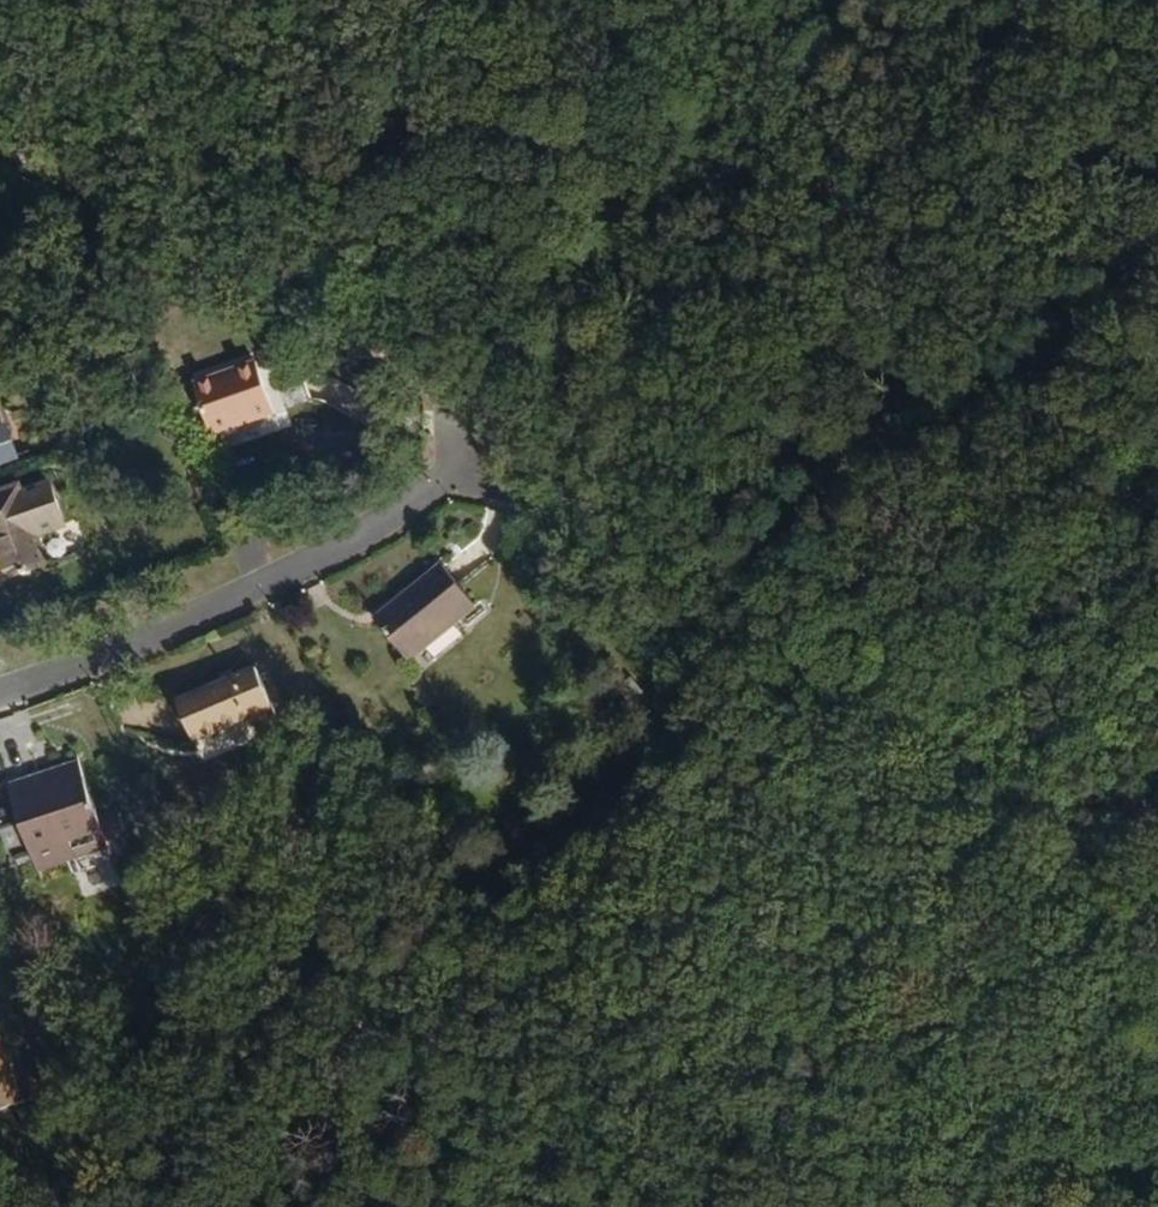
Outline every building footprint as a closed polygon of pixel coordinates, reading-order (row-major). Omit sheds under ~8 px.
[(177,472),(245,463),(236,407),(171,417),(177,472)] [(12,608),(2,579),(16,575),(0,528),(0,529),(0,611),(12,608)] [(374,712),(443,664),(412,623),(342,670),(374,712)] [(228,759),(212,711),(132,745),(148,784),(201,761),(206,768),(228,759)] [(36,808),(0,819),(0,905),(66,887),(71,899),(83,896),(74,860),(53,866),(36,808)]
